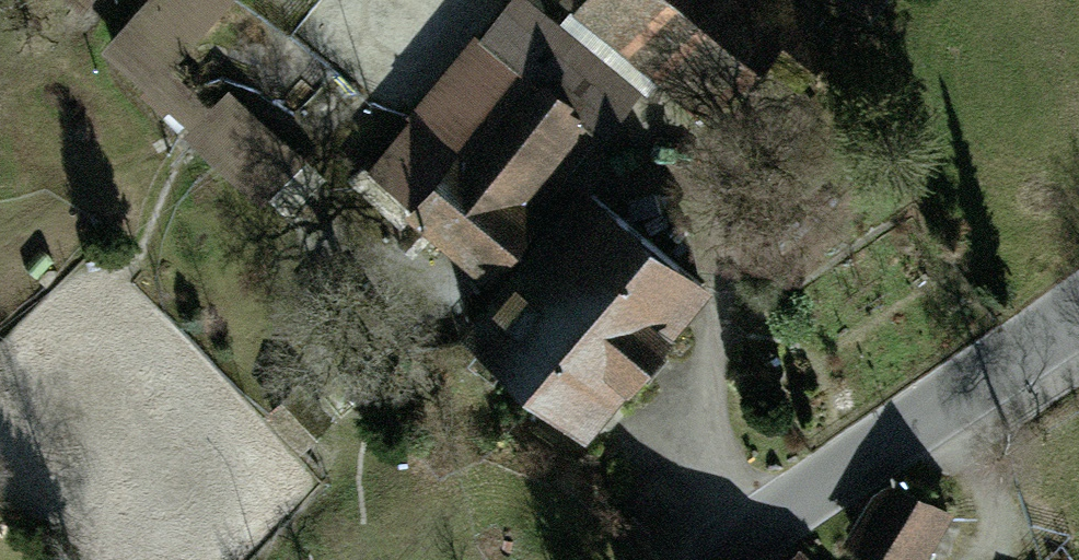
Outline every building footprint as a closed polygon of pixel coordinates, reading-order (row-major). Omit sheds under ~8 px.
[(105,51),(267,197),(303,163),(225,92),(210,106),(165,66),(224,0),(150,0),(105,51)] [(414,117),(459,154),(415,207),(512,288),(516,283),(541,253),(516,233),(530,216),(512,200),(583,115),(599,128),(638,82),(538,0),(512,0),(414,117)] [(764,0),(600,0),(725,104),(766,56),(798,82),(824,50),(764,0)] [(551,242),(661,332),(701,282),(592,192),(551,242)] [(516,283),(626,373),(628,375),(662,333),(661,332),(551,242),(541,253),(516,283)] [(626,373),(516,283),(512,288),(472,335),(582,426),(626,373)] [(893,484),(856,544),(883,559),(910,559),(939,512),(893,484)]
